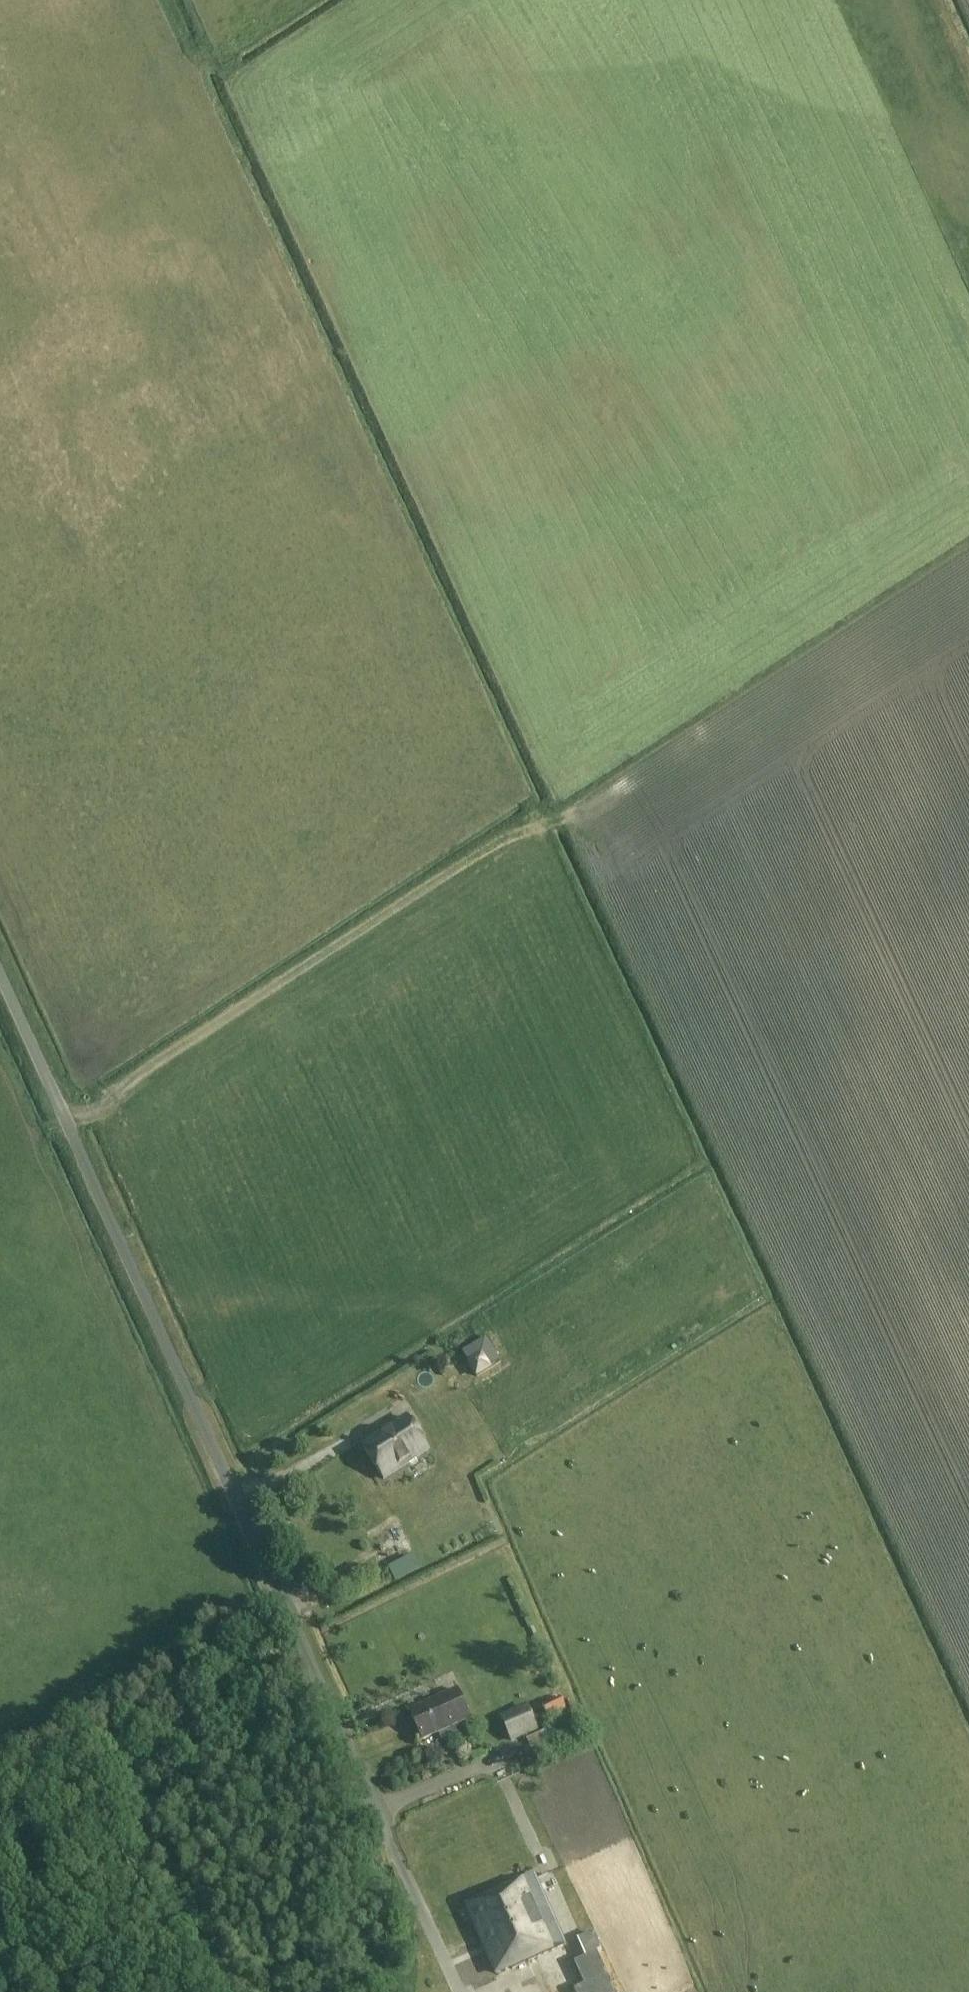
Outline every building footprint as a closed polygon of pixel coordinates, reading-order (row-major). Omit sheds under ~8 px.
[(711,1256),(720,1250),(711,1235),(701,1240),(711,1256)] [(723,1250),(713,1256),(724,1273),(734,1267),(723,1250)] [(500,1361),(484,1338),(463,1353),(468,1362),(466,1364),(475,1380),(492,1370),(491,1366),(500,1361)] [(379,1435),(362,1447),(363,1449),(383,1479),(428,1449),(408,1420),(406,1417),(396,1424),(389,1429),(388,1432),(383,1436),(379,1435)] [(373,1489),(365,1495),(374,1510),(383,1504),(373,1489)] [(425,1533),(508,1738),(531,1729),(527,1719),(544,1712),(466,1517),(425,1533)] [(457,1693),(435,1703),(409,1715),(422,1744),(440,1735),(443,1743),(458,1736),(455,1729),(471,1722),(457,1693)] [(560,1698),(543,1706),(548,1717),(565,1709),(560,1698)] [(503,1893),(533,1961),(565,1947),(535,1879),(503,1893)] [(512,1970),(533,1961),(503,1893),(469,1908),(497,1973),(510,1967),(512,1970)] [(586,1959),(596,1954),(602,1951),(594,1935),(578,1942),(586,1959)] [(574,1991),(614,1991),(596,1954),(575,1964),(585,1987),(574,1991)]
